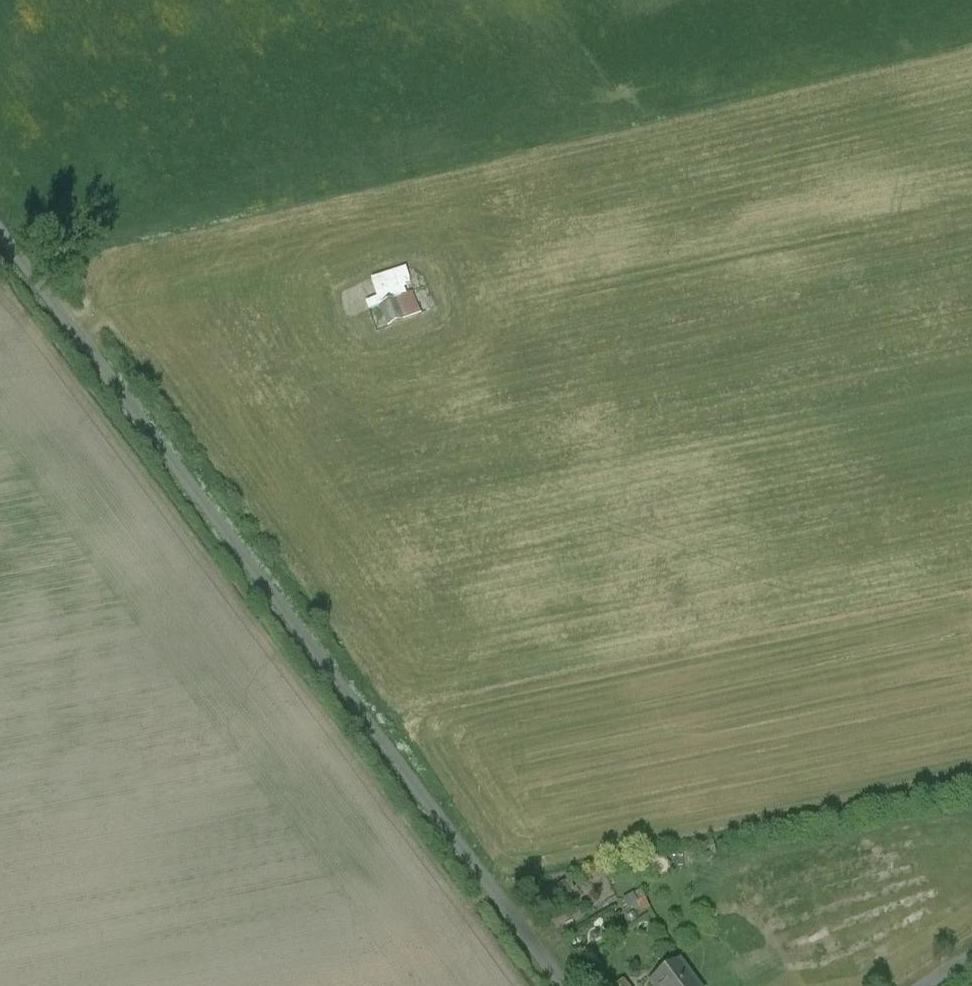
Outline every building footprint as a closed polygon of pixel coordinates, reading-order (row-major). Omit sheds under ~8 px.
[(372,275),(377,297),(367,299),(368,304),(412,294),(406,267),(372,275)] [(414,291),(399,296),(407,319),(422,313),(414,291)] [(372,309),(381,330),(406,319),(397,298),(372,309)] [(643,890),(623,898),(629,913),(649,904),(643,890)] [(652,981),(656,985),(700,985),(681,959),(652,981)]
